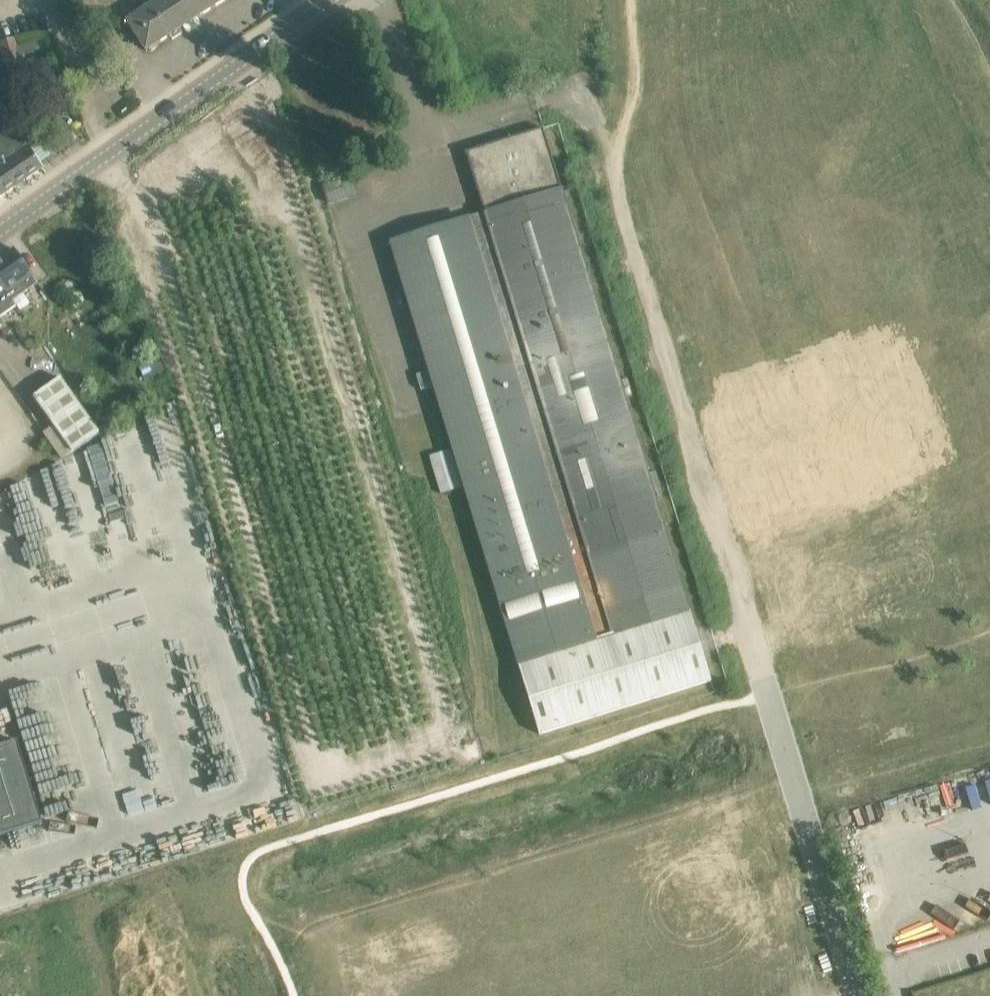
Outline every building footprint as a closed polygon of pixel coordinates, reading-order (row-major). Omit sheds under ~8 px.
[(148,7),(127,20),(147,51),(225,0),(143,0),(148,7)] [(13,87),(56,76),(46,40),(17,47),(14,37),(0,41),(13,87)] [(0,105),(0,197),(43,167),(30,148),(46,137),(35,120),(18,131),(0,105)] [(690,610),(544,128),(466,152),(467,155),(468,155),(485,213),(391,242),(430,370),(418,375),(422,390),(435,386),(454,449),(430,455),(442,494),(465,487),(518,662),(540,733),(711,680),(690,610)] [(329,203),(356,194),(351,178),(324,186),(329,203)] [(15,306),(17,305),(13,300),(38,283),(32,275),(33,274),(15,248),(0,259),(0,286),(15,307),(15,306)] [(15,307),(0,286),(0,317),(15,307)] [(101,432),(62,377),(34,397),(53,423),(45,432),(63,458),(73,451),(74,452),(101,432)] [(18,740),(0,746),(0,836),(43,822),(18,740)]
